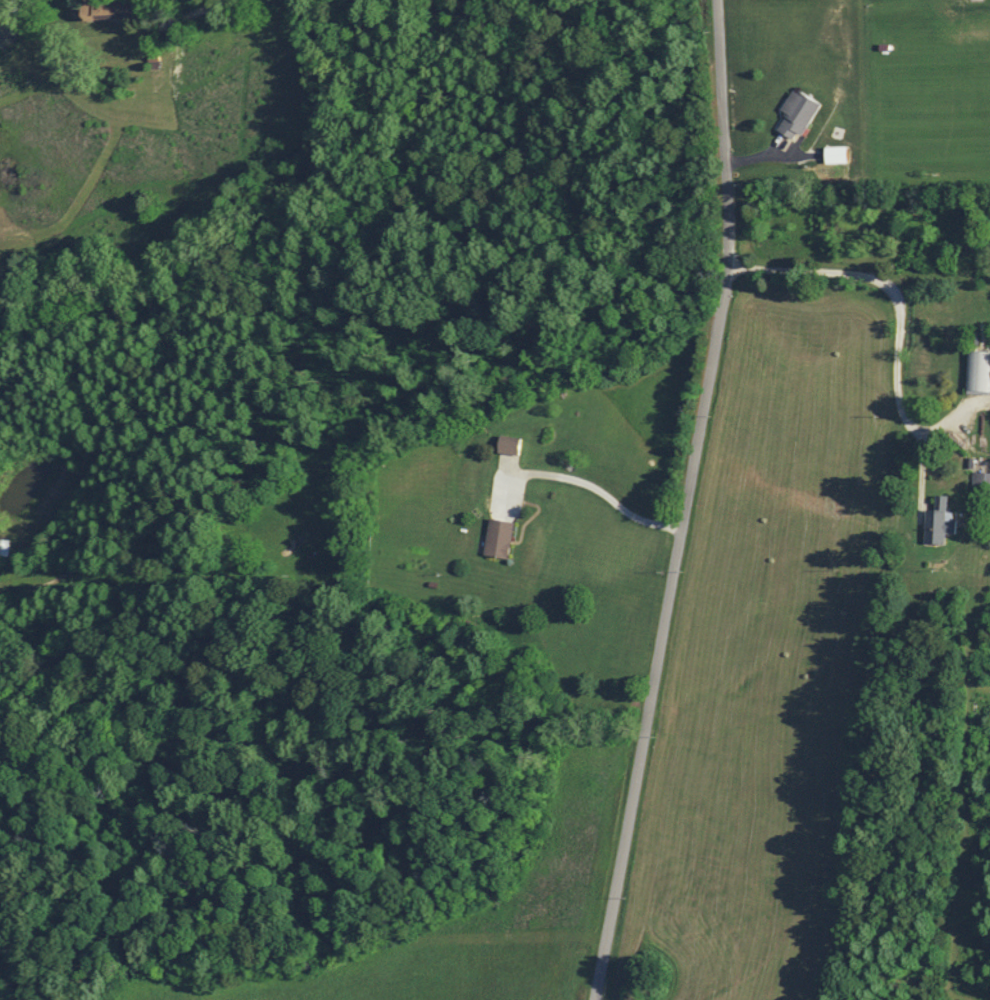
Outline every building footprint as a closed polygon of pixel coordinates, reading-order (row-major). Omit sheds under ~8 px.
[(77,17),(125,17),(125,0),(77,0),(77,17)] [(783,114),(774,130),(795,142),(817,103),(790,88),(778,111),(783,114)] [(989,351),(964,350),(963,391),(989,392),(989,351)] [(515,454),(517,438),(497,436),(496,452),(515,454)] [(971,474),(971,495),(989,495),(989,474),(971,474)] [(922,545),(942,545),(942,534),(952,535),(953,513),(944,513),(944,496),(932,496),(931,510),(923,510),(922,545)] [(511,522),(486,519),(480,555),(505,559),(511,522)]
